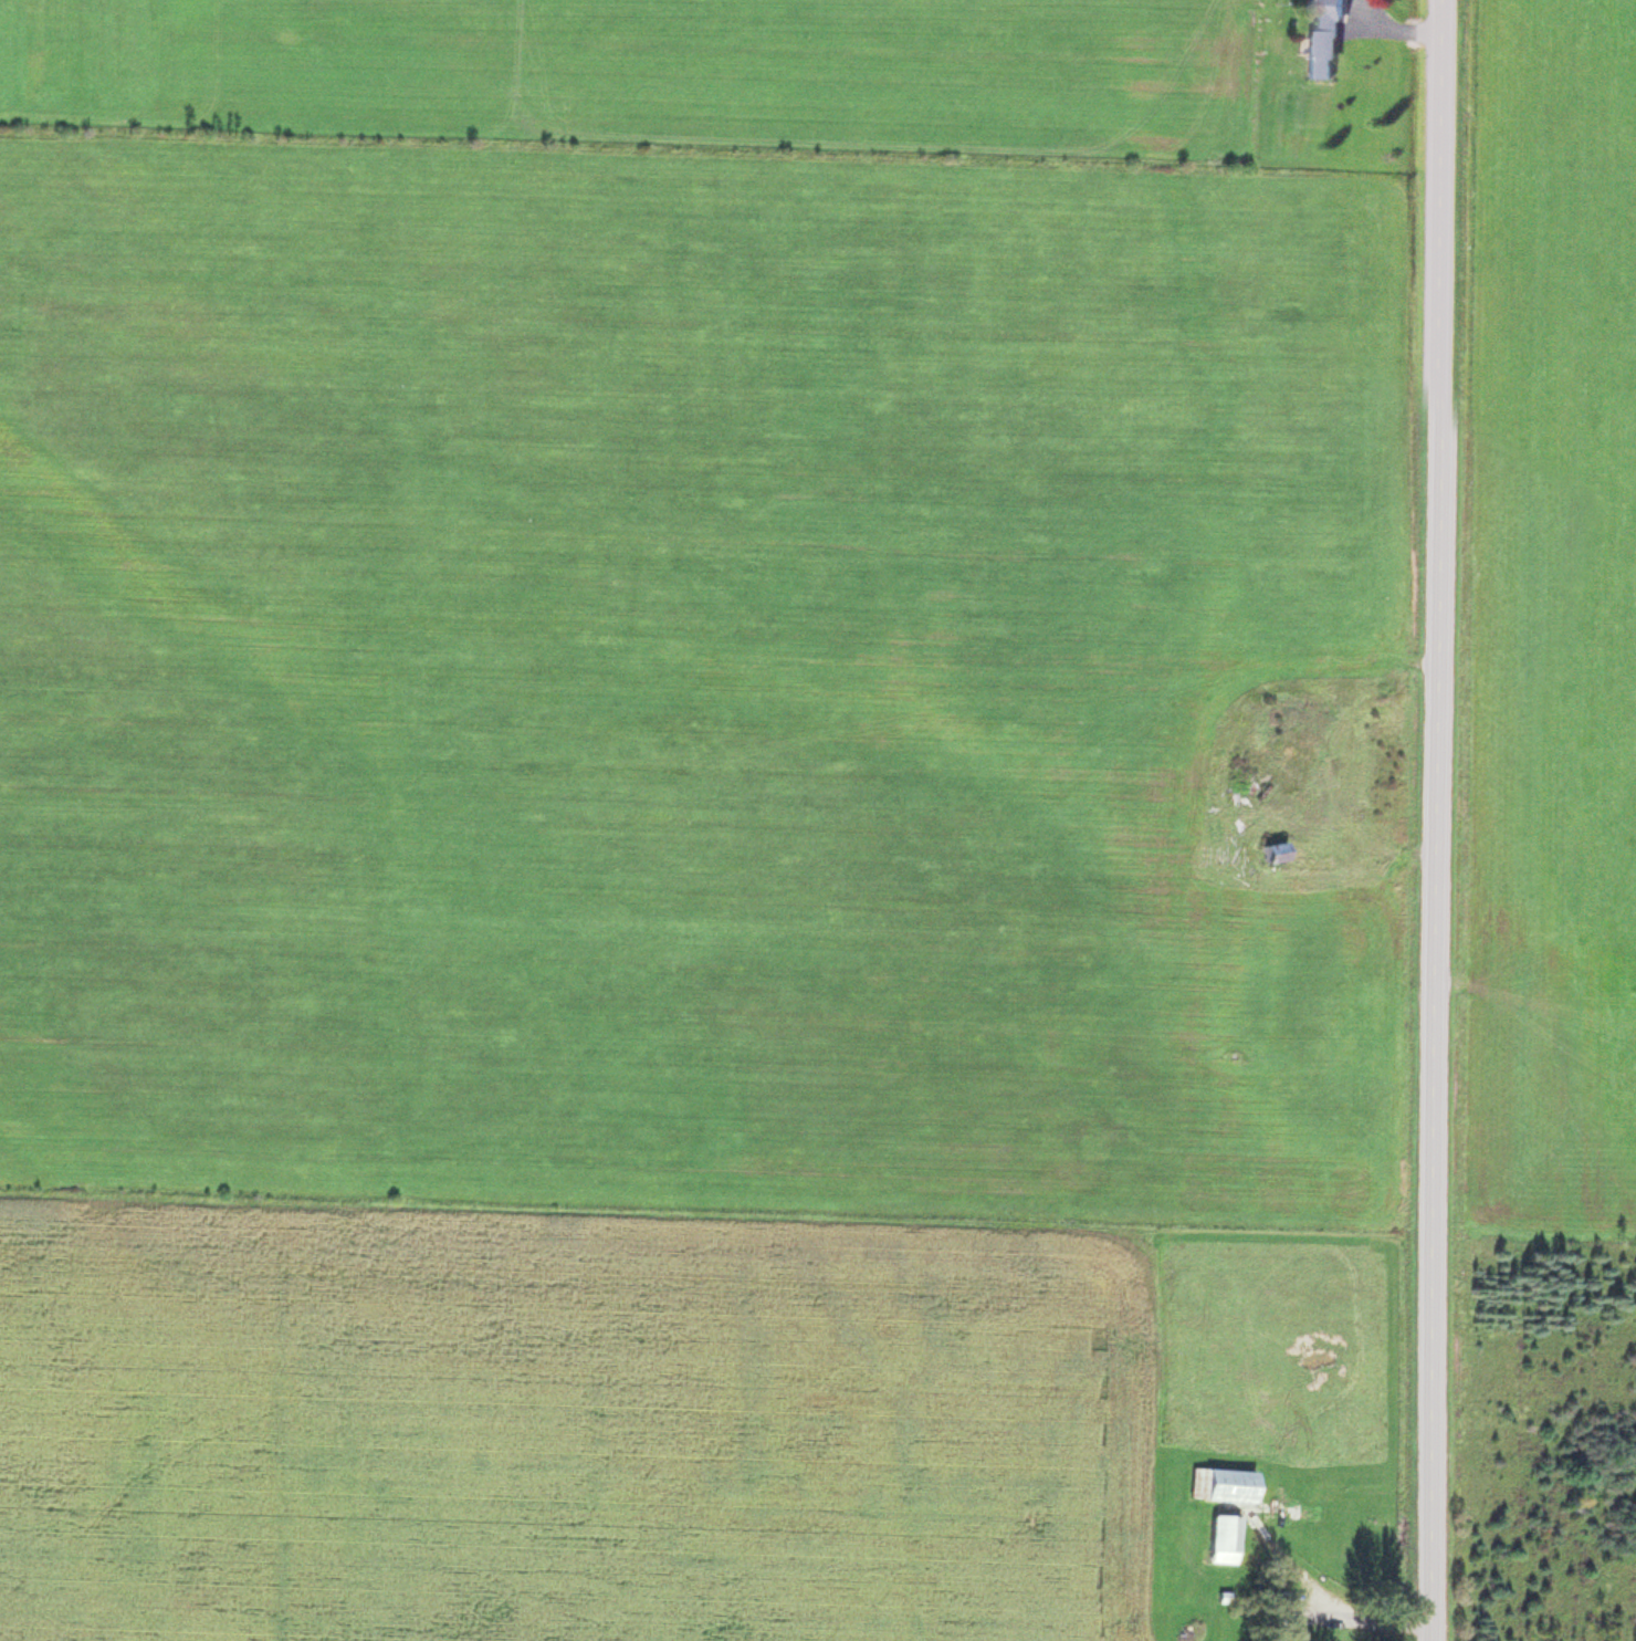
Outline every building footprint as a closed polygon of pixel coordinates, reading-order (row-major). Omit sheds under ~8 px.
[(1310,28),(1304,28),(1303,76),(1334,77),(1337,0),(1312,0),(1310,28)] [(1236,753),(1244,753),(1243,742),(1235,742),(1236,753)] [(1284,858),(1280,839),(1259,844),(1263,863),(1284,858)] [(1251,1468),(1187,1465),(1186,1496),(1250,1499),(1251,1468)] [(1235,1513),(1207,1512),(1206,1561),(1233,1562),(1235,1513)]
